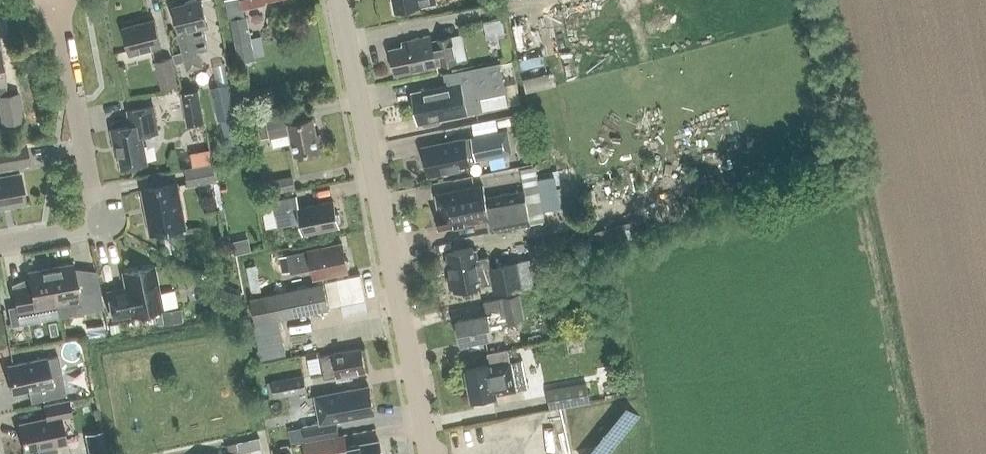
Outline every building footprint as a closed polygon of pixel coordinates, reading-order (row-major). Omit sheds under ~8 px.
[(181,44),(174,46),(176,53),(173,54),(175,64),(186,61),(188,71),(203,67),(199,54),(210,51),(204,28),(208,27),(201,1),(197,2),(196,0),(195,0),(189,2),(187,5),(173,8),(180,35),(179,36),(181,44)] [(244,9),(266,5),(266,0),(269,0),(242,0),(244,9)] [(396,14),(436,5),(435,0),(393,0),(396,14)] [(248,16),(230,20),(238,64),(256,61),(248,16)] [(130,53),(161,46),(155,21),(124,28),(130,53)] [(391,70),(394,73),(395,75),(457,64),(456,62),(466,60),(462,35),(432,41),(431,37),(402,42),(403,47),(390,49),(393,62),(390,65),(391,70)] [(24,119),(19,95),(7,97),(5,83),(0,55),(0,106),(3,123),(24,119)] [(178,86),(171,58),(155,61),(161,90),(178,86)] [(447,86),(417,92),(413,97),(418,123),(423,122),(423,123),(441,120),(440,119),(468,114),(468,113),(483,110),(481,98),(506,93),(500,64),(444,74),(447,86)] [(533,88),(557,86),(556,74),(532,76),(533,88)] [(212,88),(218,120),(237,116),(230,85),(212,88)] [(181,93),(187,127),(205,123),(199,90),(181,93)] [(142,136),(158,133),(153,106),(127,111),(130,126),(111,130),(114,143),(117,143),(122,168),(148,164),(142,136)] [(268,119),(269,125),(260,127),(262,139),(272,137),(274,146),(293,143),(296,155),(320,149),(314,119),(291,124),(289,115),(268,119)] [(246,129),(234,130),(235,150),(247,149),(246,129)] [(470,161),(512,153),(508,130),(466,138),(423,146),(429,177),(472,168),(470,161)] [(30,165),(26,143),(0,148),(0,171),(30,165)] [(212,164),(185,170),(188,186),(216,181),(212,164)] [(25,203),(19,173),(0,176),(0,208),(25,203)] [(292,177),(268,182),(271,195),(295,190),(292,177)] [(151,234),(185,228),(177,183),(143,189),(151,234)] [(492,232),(531,225),(539,223),(534,196),(526,198),(525,191),(487,198),(485,186),(437,195),(440,209),(435,210),(438,229),(490,219),(492,232)] [(274,200),(275,201),(260,203),(264,227),(302,221),(304,233),(339,226),(335,201),(300,208),(298,195),(274,200)] [(309,250),(310,252),(280,258),(283,275),(292,274),(292,275),(313,271),(314,277),(348,271),(350,267),(349,262),(347,261),(344,244),(309,250)] [(530,260),(520,262),(492,267),(490,256),(479,258),(478,249),(475,250),(474,246),(447,251),(452,275),(448,276),(450,290),(454,289),(455,292),(483,286),(481,280),(493,277),(497,294),(535,286),(530,260)] [(50,268),(57,304),(80,300),(78,292),(88,290),(84,272),(75,274),(73,263),(50,268)] [(161,309),(153,267),(123,273),(126,288),(107,292),(112,317),(131,313),(132,315),(161,309)] [(36,308),(57,304),(50,268),(28,272),(30,282),(12,285),(16,306),(9,308),(12,323),(38,318),(36,308)] [(253,298),(258,322),(329,309),(324,284),(253,298)] [(170,289),(171,304),(182,304),(181,289),(170,289)] [(241,295),(223,290),(219,303),(238,308),(241,295)] [(519,295),(503,298),(481,303),(484,315),(456,320),(461,343),(492,337),(490,325),(524,318),(519,295)] [(161,312),(163,324),(183,320),(181,308),(161,312)] [(110,333),(120,332),(118,323),(109,324),(110,333)] [(353,373),(364,371),(361,349),(334,353),(334,354),(321,356),(324,378),(338,376),(338,379),(353,377),(353,373)] [(509,350),(507,350),(487,353),(490,365),(467,370),(473,399),(496,395),(496,394),(516,390),(509,350)] [(58,356),(46,358),(46,357),(7,366),(13,393),(40,388),(43,399),(66,394),(58,356)] [(271,381),(274,398),(307,392),(304,374),(271,381)] [(586,382),(546,389),(550,410),(590,402),(586,382)] [(304,440),(339,435),(336,421),(374,414),(370,387),(316,396),(321,423),(301,426),(304,440)] [(37,447),(39,453),(56,453),(58,452),(56,443),(66,441),(61,417),(72,414),(69,400),(44,405),(47,419),(19,425),(25,450),(37,447)] [(653,428),(643,407),(579,439),(586,453),(601,453),(653,428)] [(380,442),(348,447),(345,434),(339,435),(304,440),(306,453),(382,453),(380,442)] [(85,453),(104,453),(102,443),(84,446),(85,453)] [(271,453),(293,453),(291,445),(270,449),(271,453)]
